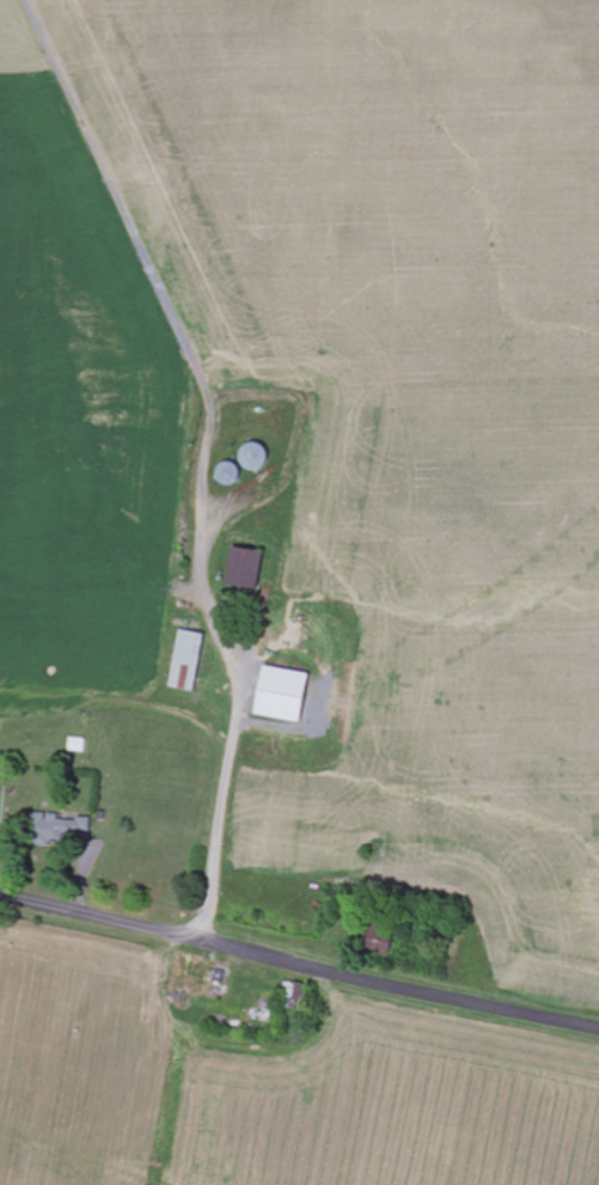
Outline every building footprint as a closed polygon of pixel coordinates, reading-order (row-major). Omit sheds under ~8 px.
[(266,551),(233,547),(228,584),(261,588),(266,551)] [(206,635),(182,630),(171,687),(196,692),(206,635)] [(303,722),(309,673),(263,667),(257,716),(303,722)] [(61,814),(33,814),(32,846),(55,847),(55,841),(93,842),(94,821),(61,819),(61,814)]
